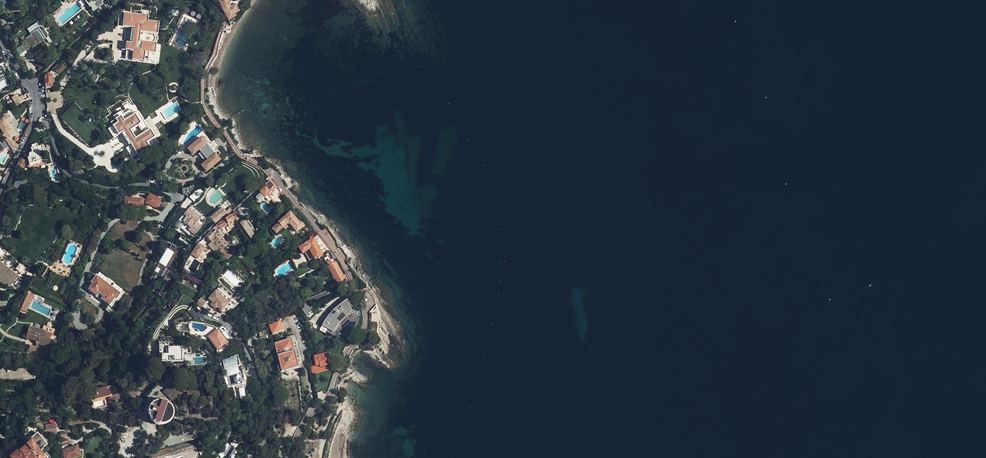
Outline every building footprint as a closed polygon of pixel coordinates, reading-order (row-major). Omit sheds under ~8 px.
[(91,2),(89,4),(94,9),(97,6),(98,8),(104,3),(102,2),(105,0),(89,0),(91,2)] [(235,20),(234,18),(236,17),(235,13),(239,11),(236,4),(231,7),(228,0),(219,0),(218,0),(230,25),(235,20)] [(119,18),(118,27),(134,29),(132,45),(123,44),(122,51),(127,51),(126,60),(145,62),(146,53),(149,54),(156,54),(157,45),(140,43),(141,33),(154,35),(155,23),(142,22),(136,21),(137,17),(125,15),(124,19),(119,18)] [(33,37),(22,44),(28,52),(49,38),(42,28),(32,36),(33,37)] [(67,68),(62,63),(45,79),(46,87),(51,87),(51,77),(55,74),(58,77),(67,68)] [(17,107),(29,99),(27,95),(18,100),(15,96),(6,101),(9,106),(15,103),(17,107)] [(128,113),(125,115),(122,112),(114,118),(116,121),(111,124),(114,128),(110,131),(115,138),(123,133),(132,145),(127,149),(132,158),(131,158),(134,162),(152,151),(147,143),(150,141),(155,138),(144,122),(141,124),(135,115),(131,118),(128,113)] [(138,113),(134,115),(141,125),(144,122),(138,113)] [(14,156),(19,146),(15,144),(11,137),(16,134),(12,128),(12,127),(11,125),(10,125),(8,122),(11,121),(7,115),(6,116),(5,115),(0,118),(0,135),(14,156)] [(214,153),(208,146),(206,143),(204,141),(202,138),(200,139),(196,143),(188,149),(193,155),(200,150),(208,160),(201,166),(207,172),(220,161),(218,158),(217,156),(216,155),(214,153)] [(212,142),(209,145),(206,140),(204,141),(206,143),(208,146),(214,153),(216,155),(217,156),(218,158),(219,157),(215,152),(218,150),(212,142)] [(38,148),(37,145),(32,146),(32,149),(31,149),(32,154),(30,154),(29,156),(29,158),(28,159),(30,165),(41,162),(40,155),(46,153),(44,146),(38,148)] [(30,182),(22,179),(22,180),(18,181),(16,181),(13,189),(20,192),(26,190),(30,182)] [(267,196),(267,195),(269,193),(270,194),(276,188),(270,181),(263,187),(265,189),(261,193),(264,197),(265,198),(267,196)] [(182,189),(183,195),(187,197),(188,196),(194,189),(194,187),(182,189)] [(267,196),(274,204),(283,196),(277,188),(267,196)] [(5,189),(0,200),(0,201),(1,202),(4,203),(9,191),(5,189)] [(201,195),(194,189),(188,196),(194,203),(201,195)] [(147,201),(159,206),(161,201),(150,195),(148,200),(147,201)] [(143,205),(144,199),(137,199),(137,201),(132,200),(132,199),(125,199),(125,206),(132,206),(132,205),(136,205),(136,207),(142,207),(142,205),(143,205)] [(277,225),(281,229),(283,228),(281,226),(285,223),(288,223),(293,228),(296,232),(302,227),(302,225),(301,224),(300,224),(294,218),(292,220),(288,216),(290,213),(294,218),(297,215),(290,207),(280,215),(283,219),(277,225)] [(230,214),(233,210),(231,208),(225,213),(222,209),(211,218),(215,224),(226,214),(230,214)] [(182,218),(177,224),(182,229),(184,231),(187,228),(194,235),(204,224),(189,210),(184,216),(182,214),(180,217),(182,218)] [(231,216),(234,222),(239,219),(236,213),(231,216)] [(225,220),(229,226),(234,222),(231,216),(225,220)] [(216,230),(224,240),(227,238),(221,231),(229,226),(225,220),(220,222),(214,228),(216,230)] [(240,224),(242,226),(251,239),(255,236),(246,223),(245,224),(244,222),(240,224)] [(276,234),(281,229),(277,225),(272,229),(276,234)] [(205,236),(207,238),(211,243),(212,244),(214,242),(219,248),(221,251),(223,249),(228,245),(224,240),(216,230),(213,233),(211,231),(205,236)] [(323,255),(323,256),(329,252),(331,251),(319,234),(313,238),(306,243),(306,244),(299,248),(302,254),(305,252),(309,250),(314,260),(323,255)] [(212,244),(211,243),(209,245),(217,255),(219,253),(217,250),(212,244)] [(198,245),(192,254),(198,259),(199,258),(201,260),(204,256),(201,255),(205,249),(198,245)] [(18,278),(26,269),(19,265),(15,271),(1,259),(6,253),(0,249),(0,264),(18,278)] [(219,253),(226,261),(231,258),(223,249),(221,251),(219,253)] [(314,260),(309,250),(305,252),(311,262),(314,260)] [(336,265),(329,252),(323,256),(322,257),(326,263),(327,263),(328,266),(328,267),(333,276),(337,281),(338,281),(341,286),(347,283),(343,276),(342,276),(336,265)] [(199,262),(190,256),(187,262),(186,266),(189,268),(194,260),(199,263),(199,262)] [(0,264),(0,283),(4,286),(5,284),(6,285),(7,284),(8,285),(7,286),(7,288),(8,289),(10,288),(14,284),(19,288),(23,282),(18,278),(0,264)] [(52,273),(50,276),(55,278),(54,282),(60,285),(62,281),(67,284),(69,280),(52,273)] [(125,293),(98,273),(86,290),(96,298),(97,296),(101,299),(100,300),(108,307),(106,311),(109,314),(125,293)] [(273,275),(272,273),(267,277),(272,283),(277,279),(275,277),(275,278),(274,277),(273,278),(272,277),(273,276),(273,275)] [(55,278),(50,276),(44,289),(61,297),(67,284),(62,281),(60,285),(54,282),(55,278)] [(218,307),(222,311),(229,303),(233,299),(220,287),(209,299),(214,303),(211,305),(216,309),(218,307)] [(317,295),(306,300),(307,303),(309,302),(310,301),(312,305),(328,297),(326,293),(318,297),(317,295)] [(188,300),(182,295),(178,301),(184,306),(188,300)] [(206,303),(200,298),(196,304),(201,309),(206,303)] [(309,321),(317,313),(312,308),(309,302),(307,303),(302,305),(301,306),(309,321)] [(328,318),(323,326),(334,333),(337,327),(340,323),(348,315),(352,313),(345,302),(339,306),(333,311),(328,318)] [(229,303),(222,311),(224,313),(231,305),(229,303)] [(280,318),(268,324),(272,335),(283,330),(279,321),(281,320),(280,318)] [(36,343),(39,344),(48,347),(53,328),(43,325),(41,331),(29,328),(26,338),(36,341),(36,343)] [(194,329),(192,327),(189,335),(207,339),(210,338),(218,349),(216,351),(218,353),(227,347),(217,332),(216,333),(215,330),(207,328),(203,332),(201,332),(196,329),(194,329)] [(96,337),(91,329),(81,335),(85,343),(96,337)] [(279,366),(277,366),(278,371),(281,371),(281,373),(286,372),(289,374),(292,374),(294,372),(294,371),(297,370),(296,364),(291,344),(291,341),(275,344),(279,366)] [(296,364),(301,363),(296,342),(291,344),(296,364)] [(340,344),(337,349),(342,352),(345,347),(340,344)] [(38,348),(35,347),(29,345),(28,351),(40,355),(45,355),(47,350),(38,348)] [(159,345),(159,362),(184,362),(185,365),(194,365),(194,354),(187,355),(187,348),(168,348),(168,345),(159,345)] [(315,361),(315,363),(316,366),(317,366),(320,366),(320,367),(331,365),(332,364),(333,362),(332,360),(331,359),(329,353),(313,357),(314,361),(315,361)] [(232,360),(220,362),(226,387),(227,386),(228,389),(245,385),(243,373),(241,374),(239,369),(241,368),(239,358),(232,359),(232,360)] [(185,381),(179,376),(163,392),(169,398),(172,394),(185,381)] [(89,392),(91,403),(93,403),(104,400),(108,399),(111,398),(108,387),(89,392)] [(172,406),(168,404),(160,401),(155,402),(151,404),(148,407),(147,411),(147,412),(147,415),(149,419),(152,422),(155,423),(159,425),(163,425),(167,425),(171,422),(173,419),(174,415),(174,412),(173,409),(172,406)] [(123,402),(116,404),(118,411),(125,409),(123,402)] [(48,435),(56,433),(55,425),(45,426),(46,428),(44,428),(44,431),(46,431),(46,434),(48,435)] [(31,441),(33,443),(23,451),(21,449),(12,457),(51,457),(47,454),(43,457),(39,452),(51,442),(48,439),(46,440),(42,435),(40,437),(37,434),(31,439),(31,441)] [(77,447),(70,449),(68,444),(69,444),(67,438),(61,440),(63,446),(61,447),(64,456),(65,457),(75,457),(81,456),(77,447)]
